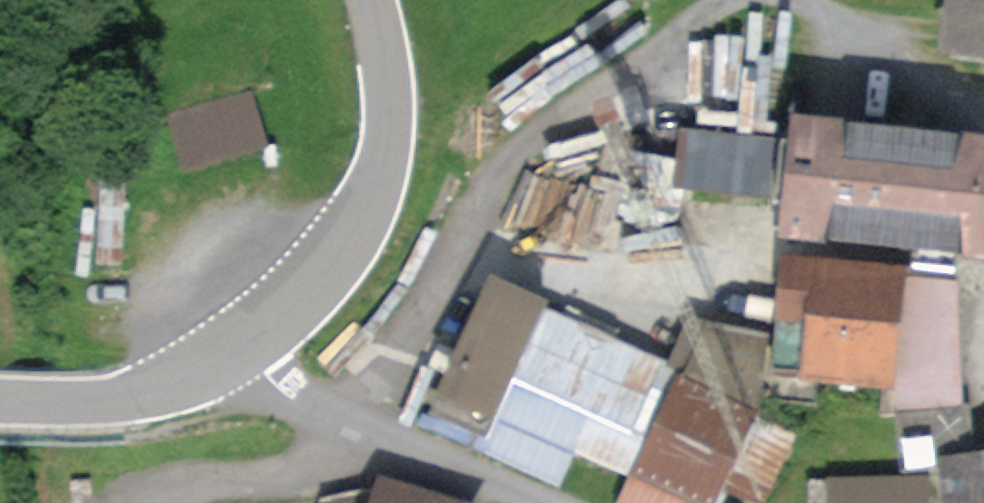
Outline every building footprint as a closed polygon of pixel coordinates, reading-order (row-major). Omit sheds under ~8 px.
[(935,50),(983,57),(983,0),(942,0),(935,50)] [(789,109),(776,237),(983,257),(983,129),(789,109)] [(689,130),(673,157),(669,190),(771,200),(774,138),(689,130)] [(901,269),(781,259),(771,370),(797,372),(796,379),(891,387),(901,269)] [(489,273),(416,426),(560,487),(581,455),(628,476),(617,502),(718,502),(722,496),(738,502),(770,502),(800,434),(757,416),(759,411),(767,333),(708,319),(685,314),(665,361),(546,308),(549,300),(489,273)] [(938,455),(945,502),(983,502),(983,450),(938,455)] [(374,466),(365,492),(320,500),(319,502),(483,502),(374,466)] [(826,475),(826,502),(928,502),(928,473),(826,475)]
